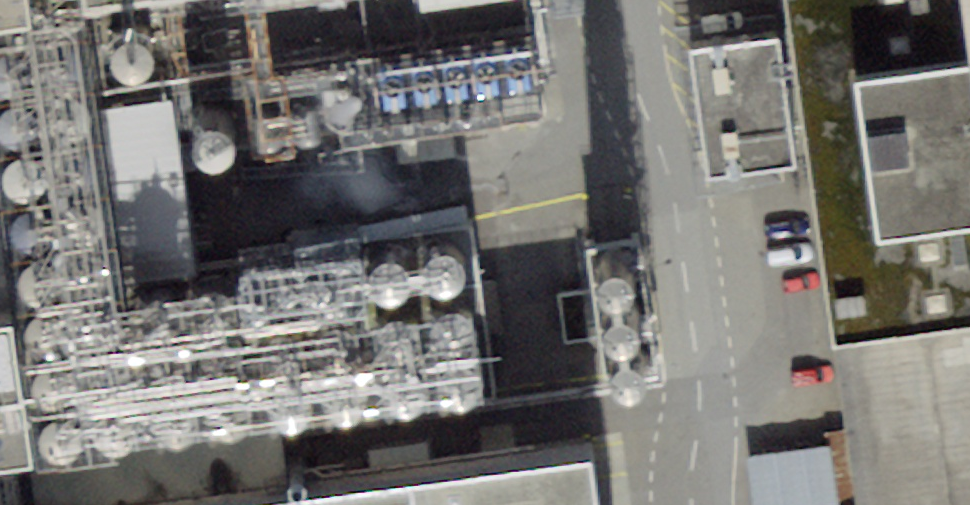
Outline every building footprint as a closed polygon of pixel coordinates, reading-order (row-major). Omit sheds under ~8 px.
[(168,0),(0,0),(0,25),(168,0)] [(835,340),(969,321),(969,0),(791,0),(835,340)] [(114,70),(120,76),(128,78),(136,79),(143,76),(149,71),(153,65),(155,58),(154,51),(151,44),(147,39),(141,35),(134,34),(127,34),(121,37),(115,41),(111,48),(110,56),(111,63),(114,70)] [(46,74),(51,79),(58,81),(65,82),(72,80),(77,76),(82,70),(84,63),(84,56),(81,49),(76,43),(70,40),(63,38),(55,39),(49,43),(44,48),(41,54),(40,61),(42,68),(46,74)] [(776,38),(691,50),(709,178),(794,167),(776,38)] [(3,90),(10,90),(17,88),(22,84),(26,78),(29,71),(28,64),(26,57),(21,51),(15,48),(7,46),(0,48),(0,89),(3,90)] [(53,128),(59,132),(66,135),(73,135),(79,133),(85,129),(89,124),(92,117),(91,109),(89,102),(84,97),(78,93),(70,92),(63,93),(57,96),(52,102),(49,108),(48,115),(50,122),(53,128)] [(4,141),(10,143),(18,144),(24,142),(30,138),(34,132),(37,125),(36,117),(34,111),(29,105),(23,101),(15,100),(8,101),(2,105),(0,106),(0,138),(4,141)] [(211,169),(218,169),(225,166),(231,161),(235,155),(237,148),(236,140),(233,133),(227,128),(220,125),(213,124),(205,125),(199,129),(194,135),(192,142),(191,149),(193,156),(198,163),(204,167),(211,169)] [(60,180),(65,185),(72,187),(79,187),(86,186),(92,181),(96,176),(98,169),(98,161),(95,155),(90,149),(84,145),(77,144),(69,145),(63,149),(58,154),(55,160),(54,167),(56,174),(60,180)] [(10,193),(17,195),(24,196),(31,194),(37,190),(41,184),(43,177),(43,170),(40,163),(35,157),(29,154),(22,152),(14,153),(8,157),(3,162),(0,169),(0,178),(1,183),(5,188),(10,193)] [(69,237),(75,241),(81,244),(88,244),(95,242),(101,238),(105,232),(107,225),(107,218),(104,211),(100,206),(93,202),(86,200),(79,201),(72,205),(67,210),(64,217),(64,224),(65,231),(69,237)] [(14,245),(20,249),(26,252),(33,252),(40,250),(46,246),(50,240),(52,234),(52,226),(49,219),(45,214),(38,210),(31,209),(24,210),(17,213),(12,219),(9,225),(9,232),(10,239),(14,245)] [(432,293),(439,296),(447,297),(455,295),(462,290),(466,284),(469,277),(469,269),(466,262),(462,256),(455,252),(448,250),(441,250),(434,253),(427,258),(423,265),(422,272),(423,280),(426,287),(432,293)] [(77,290),(82,294),(89,297),(96,297),(103,295),(109,291),(113,285),(115,278),(115,271),(112,264),(107,258),(101,255),(94,253),(87,255),(80,258),(75,263),(72,270),(72,277),(73,284),(77,290)] [(377,298),(385,301),(393,302),(400,300),(407,295),(412,289),(414,282),(414,274),(411,267),(407,261),(401,257),(394,255),(386,255),(379,258),(373,263),(369,270),(367,278),(368,286),(372,293),(377,298)] [(600,289),(606,293),(612,294),(619,294),(625,291),(629,286),(632,281),(633,275),(632,269),(629,264),(625,260),(619,257),(614,256),(608,257),(602,260),(598,264),(595,271),(594,277),(596,284),(600,289)] [(22,298),(27,302),(34,305),(41,305),(48,303),(54,299),(58,293),(60,286),(60,279),(57,272),(52,267),(46,263),(39,262),(32,263),(25,266),(20,272),(17,278),(16,285),(18,292),(22,298)] [(590,289),(556,295),(564,343),(599,338),(590,289)] [(145,334),(153,338),(161,338),(168,336),(175,332),(180,325),(182,318),(182,311),(179,304),(175,298),(169,293),(162,291),(154,292),(147,294),(141,299),(137,306),(135,314),(136,322),(140,329),(145,334)] [(85,338),(90,343),(97,345),(104,345),(111,343),(117,339),(121,334),(123,327),(123,319),(120,313),(116,307),(109,303),(102,302),(95,303),(88,306),(83,312),(80,318),(80,325),(81,332),(85,338)] [(607,337),(613,341),(619,343),(626,342),(632,339),(636,334),(639,329),(640,323),(639,317),(636,312),(632,308),(626,305),(620,304),(615,305),(609,308),(605,313),(602,319),(601,325),(603,332),(607,337)] [(439,351),(446,355),(454,355),(462,353),(468,349),(473,342),(475,335),(475,328),(473,321),(468,315),(462,310),(455,308),(447,309),(440,311),(434,316),(430,323),(428,331),(429,339),(433,346),(439,351)] [(30,346),(35,351),(42,353),(49,354),(56,352),(62,348),(66,342),(68,335),(68,328),(65,321),(60,315),(54,312),(47,310),(40,311),(33,315),(28,320),(25,327),(25,334),(26,340),(30,346)] [(384,357),(391,360),(400,360),(407,358),(414,354),(419,347),(421,340),(421,333),(418,326),(414,320),(408,316),(400,314),(393,314),(386,316),(380,321),(375,328),(374,336),(375,344),(378,351),(384,357)] [(322,364),(329,367),(337,368),(345,366),(351,361),(356,355),(358,348),(358,340),(356,333),(351,327),(345,323),(338,321),(330,321),(323,323),(317,329),(313,335),(311,343),(312,351),(316,358),(322,364)] [(835,340),(859,504),(969,504),(969,321),(835,340)] [(267,369),(274,372),(282,373),(290,371),(297,366),(301,360),(304,353),(303,345),(301,338),(296,332),(290,328),(283,326),(276,326),(269,329),(262,334),(258,341),(256,348),(258,356),(261,363),(267,369)] [(206,383),(213,387),(221,387),(229,385),(236,381),(240,374),(243,367),(243,360),(240,353),(236,347),(229,342),(222,340),(215,341),(208,343),(201,348),(197,355),(196,363),(197,371),(200,378),(206,383)] [(151,389),(159,392),(167,393),(175,390),(181,386),(186,379),(188,372),(188,365),(185,358),(181,352),(175,348),(168,346),(160,346),(153,348),(147,353),(143,360),(141,368),(142,376),(146,383),(151,389)] [(615,384),(620,388),(627,390),(633,389),(639,386),(644,382),(647,376),(648,370),(647,364),(644,359),(639,355),(634,352),(628,351),(622,352),(617,355),(612,360),(610,366),(609,372),(611,379),(615,384)] [(93,391),(99,396),(105,398),(112,399),(119,397),(125,392),(129,387),(131,380),(131,373),(128,366),(124,360),(117,356),(110,355),(103,356),(96,360),(91,365),(88,371),(88,378),(89,385),(93,391)] [(38,400),(44,404),(50,406),(57,407),(64,405),(70,401),(74,395),(76,388),(76,381),(73,374),(69,368),(62,365),(55,363),(48,364),(41,368),(36,373),(33,380),(33,387),(34,394),(38,400)] [(447,407),(454,410),(462,411),(470,409),(477,404),(481,398),(484,391),(484,383),(481,376),(476,370),(470,366),(463,364),(456,364),(449,367),(442,372),(438,379),(437,387),(438,395),(441,402),(447,407)] [(392,412),(400,416),(408,416),(415,414),(422,410),(427,403),(429,396),(429,389),(426,382),(422,376),(416,371),(409,369),(401,370),(394,372),(388,377),(384,384),(382,392),(383,400),(387,407),(392,412)] [(331,419),(338,422),(346,423),(354,421),(360,416),(365,410),(367,403),(367,395),(365,388),(360,382),(354,378),(347,376),(339,376),(332,379),(326,384),(322,391),(320,398),(321,406),(325,414),(331,419)] [(276,424),(284,427),(292,428),(299,426),(306,421),(311,415),(313,408),(313,400),(310,393),(306,387),(300,383),(292,381),(285,381),(278,384),(272,389),(267,396),(266,404),(267,412),(270,419),(276,424)] [(216,436),(224,439),(232,440),(239,438),(246,433),(251,427),(253,420),(253,412),(250,405),(246,399),(240,395),(232,393),(225,393),(218,396),(212,401),(208,408),(206,415),(207,423),(210,431),(216,436)] [(162,441),(169,445),(177,445),(185,443),(191,438),(196,432),(198,425),(198,418),(196,410),(191,404),(185,400),(178,398),(170,398),(163,401),(157,406),(153,413),(151,421),(152,429),(156,436),(162,441)] [(100,442),(105,447),(112,449),(119,450),(126,448),(131,444),(136,438),(138,431),(138,424),(135,417),(130,411),(124,408),(117,406),(109,407),(103,411),(98,416),(95,422),(94,430),(96,436),(100,442)] [(45,451),(50,455),(57,458),(64,458),(71,456),(76,452),(81,446),(83,439),(83,432),(80,425),(75,419),(69,416),(62,414),(54,416),(48,419),(43,424),(40,431),(39,438),(41,445),(45,451)] [(751,452),(759,504),(845,504),(835,439),(751,452)] [(535,453),(408,471),(413,504),(542,504),(535,453)] [(408,471),(172,504),(413,504),(408,471)]
